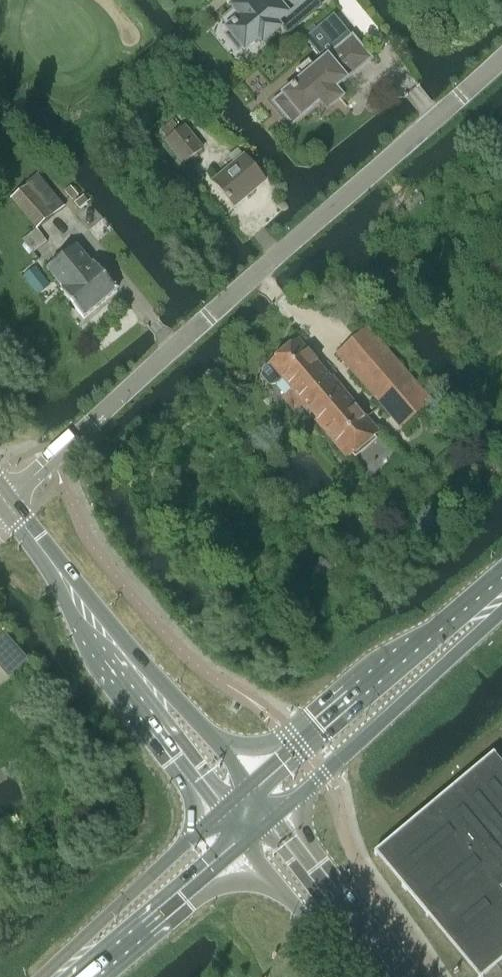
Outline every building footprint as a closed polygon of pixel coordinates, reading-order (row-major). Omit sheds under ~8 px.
[(228,31),(231,34),(229,36),(239,48),(241,46),(244,49),(259,37),(263,41),(278,28),(274,24),(303,0),(265,0),(259,5),(254,0),(243,0),(234,8),(243,18),(237,24),(235,23),(232,25),(233,27),(228,31)] [(368,59),(352,40),(316,70),(309,61),(296,71),(304,81),(296,87),(295,86),(291,89),(292,90),(286,95),(289,99),(289,102),(296,110),(299,111),(302,114),(320,99),(327,108),(340,98),(332,89),(368,59)] [(184,164),(202,149),(184,127),(167,142),(184,164)] [(235,165),(245,157),(238,149),(228,157),(235,165)] [(214,182),(234,207),(265,181),(245,157),(235,165),(214,182)] [(37,229),(63,208),(37,176),(26,184),(27,186),(10,200),(31,226),(26,230),(30,234),(18,243),(28,256),(47,242),(37,229)] [(70,187),(65,191),(72,200),(78,196),(70,187)] [(84,196),(75,203),(79,209),(88,201),(84,196)] [(61,291),(84,319),(117,291),(94,263),(91,265),(76,246),(47,269),(63,289),(61,291)] [(337,353),(402,429),(432,403),(368,327),(337,353)] [(348,460),(380,433),(332,377),(330,379),(298,340),(270,364),(271,364),(264,370),(262,376),(270,385),(277,385),(283,379),(293,391),(284,398),(295,411),(302,405),(348,460)] [(8,675),(26,660),(4,635),(0,639),(0,666),(8,675)] [(374,853),(376,856),(377,855),(403,885),(401,886),(405,891),(407,890),(427,914),(426,915),(427,917),(428,916),(479,976),(478,976),(482,976),(496,965),(497,964),(501,960),(501,762),(500,764),(494,757),(495,756),(493,753),(491,755),(492,757),(462,782),(460,781),(456,785),(457,786),(434,805),(433,804),(430,806),(431,808),(400,833),(378,852),(376,851),(374,853)]
